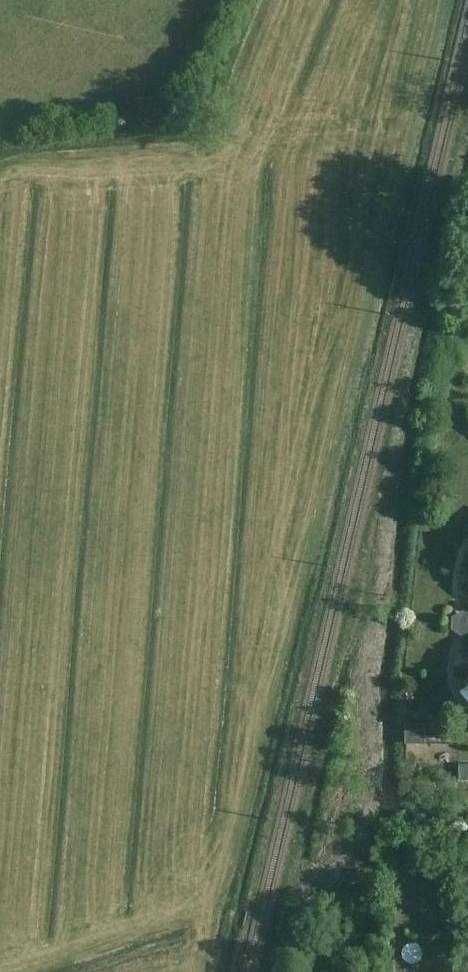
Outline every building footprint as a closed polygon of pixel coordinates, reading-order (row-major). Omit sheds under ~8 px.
[(432,740),(431,723),(413,724),(414,741),(432,740)]
